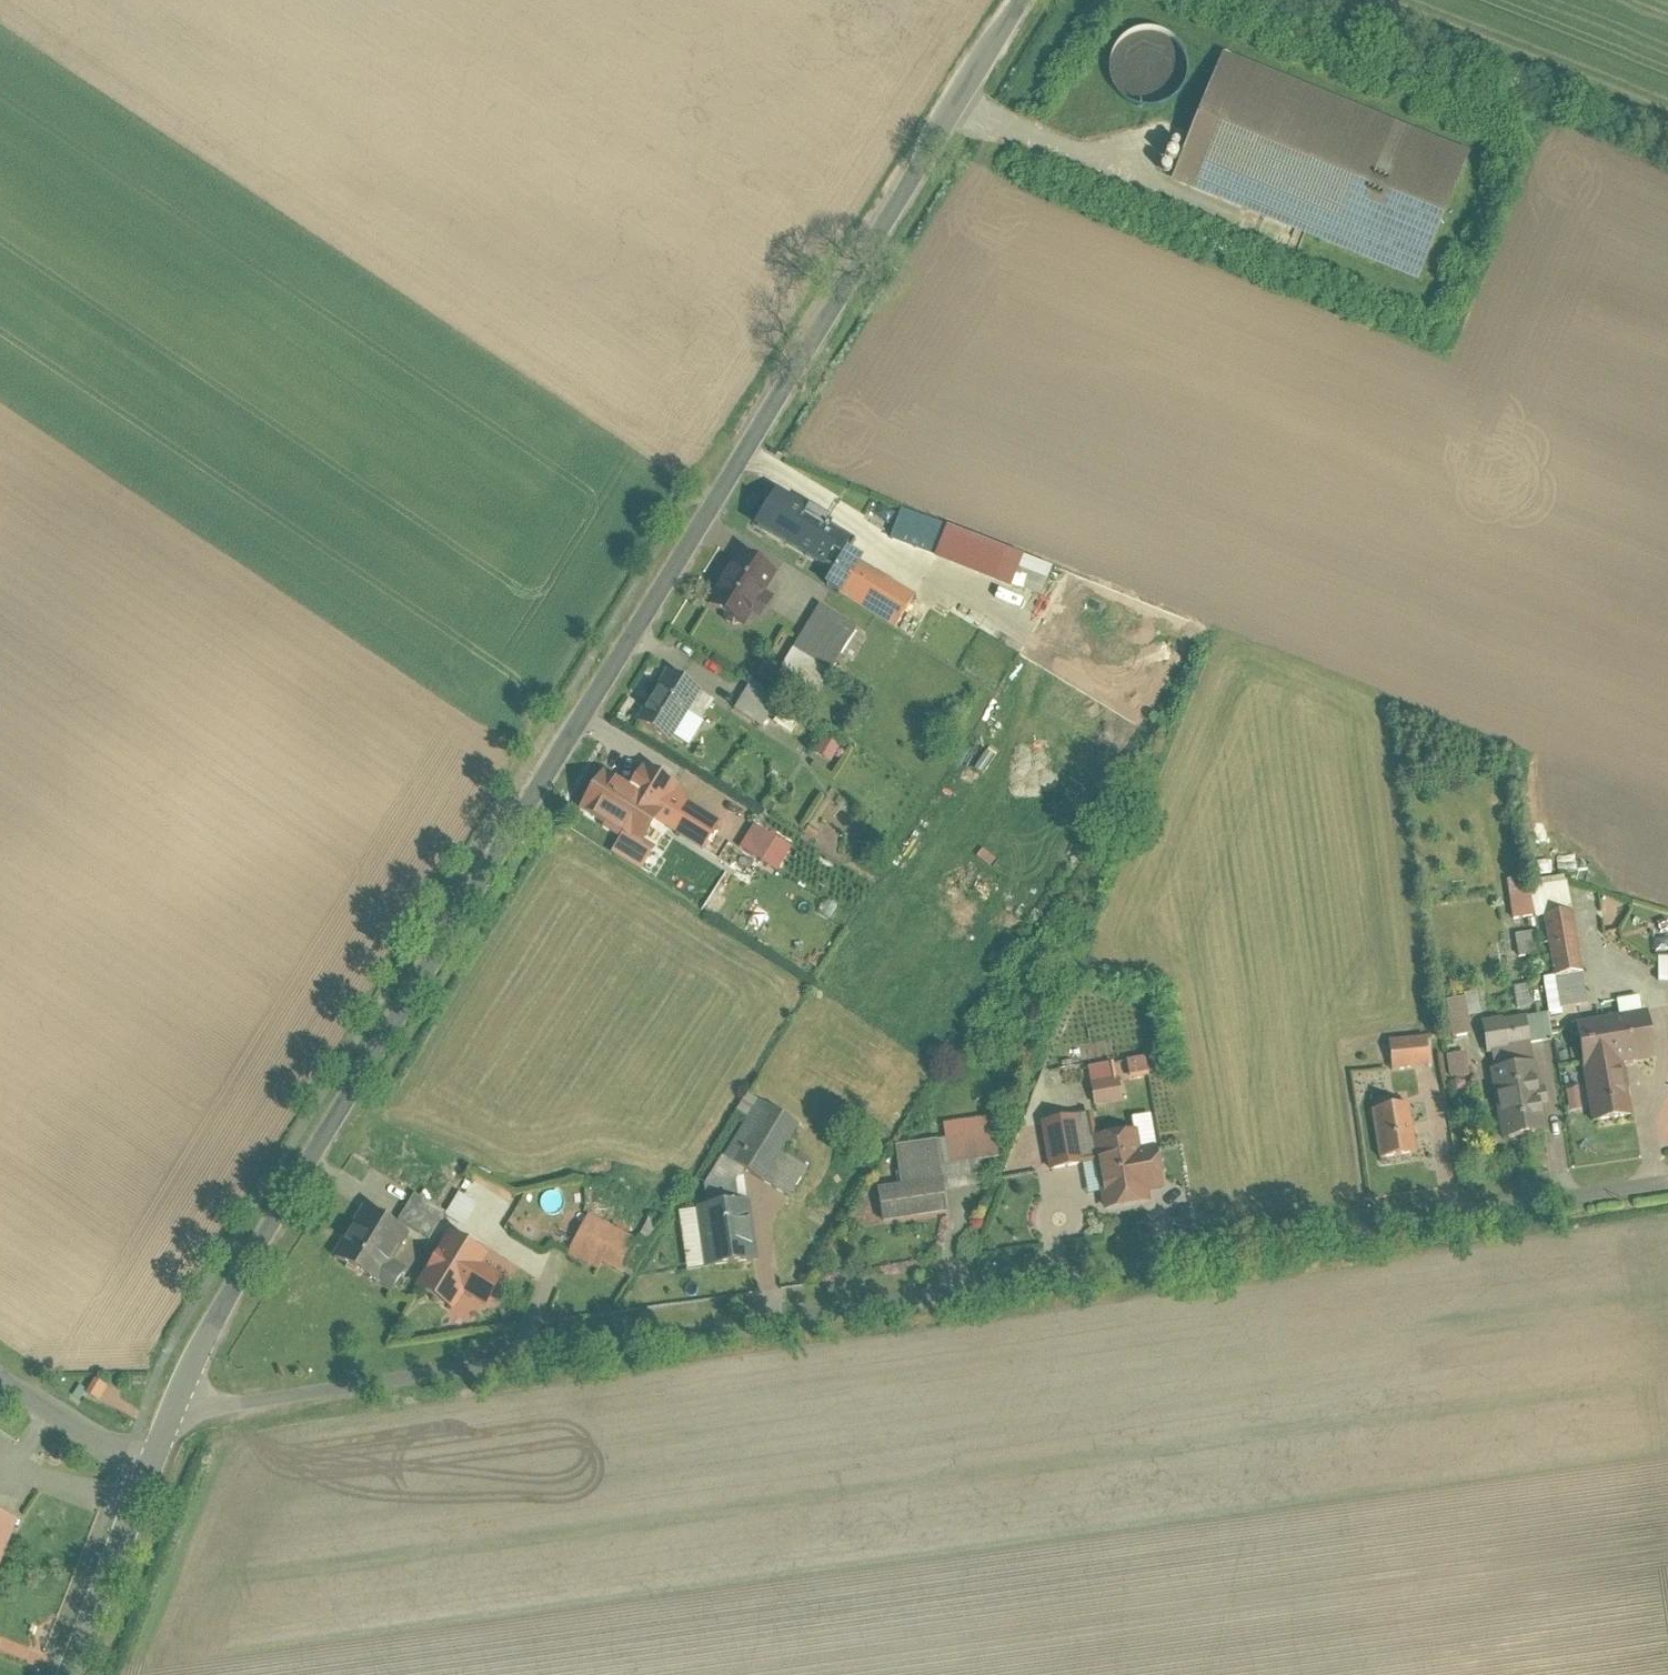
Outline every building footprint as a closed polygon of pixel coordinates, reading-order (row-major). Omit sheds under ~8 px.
[(1187,76),(1186,62),(1181,49),(1172,39),(1160,32),(1147,30),(1133,32),(1121,38),(1112,48),(1106,61),(1105,75),(1109,88),(1117,99),(1127,107),(1139,111),(1152,111),(1165,107),(1175,99),(1183,89),(1187,76)] [(1221,57),(1168,185),(1416,286),(1469,156),(1221,57)] [(856,535),(782,490),(761,524),(836,569),(850,546),(856,535)] [(946,523),(907,508),(895,539),(934,554),(946,523)] [(1025,553),(951,524),(939,556),(1013,584),(1025,553)] [(828,582),(846,593),(865,562),(868,557),(850,546),(836,569),(828,582)] [(744,549),(711,603),(745,624),(753,611),(764,618),(777,596),(766,590),(778,569),(744,549)] [(1058,566),(1025,553),(1013,584),(1046,597),(1058,566)] [(899,625),(918,594),(865,562),(846,593),(899,625)] [(862,626),(825,604),(798,647),(836,669),(862,626)] [(824,689),(836,669),(798,647),(787,666),(824,689)] [(704,689),(670,669),(640,720),(675,740),(691,712),(704,689)] [(787,698),(756,680),(738,708),(769,726),(787,698)] [(704,689),(691,712),(707,721),(720,698),(704,689)] [(844,746),(828,735),(817,753),(833,763),(844,746)] [(608,769),(583,808),(625,835),(643,846),(683,785),(647,763),(633,785),(608,769)] [(706,815),(684,800),(669,824),(691,838),(706,815)] [(706,815),(691,838),(718,855),(733,831),(706,815)] [(779,838),(759,824),(744,846),(765,859),(779,838)] [(615,850),(645,870),(655,854),(643,846),(625,835),(615,850)] [(1534,876),(1512,879),(1519,920),(1540,916),(1535,886),(1534,876)] [(1571,880),(1535,886),(1540,916),(1548,915),(1576,910),(1571,880)] [(1576,910),(1548,915),(1558,975),(1586,970),(1576,910)] [(1540,929),(1520,933),(1525,958),(1544,955),(1540,929)] [(1512,988),(1514,1009),(1527,1008),(1526,987),(1512,988)] [(1623,998),(1626,1016),(1645,1013),(1642,995),(1623,998)] [(1466,997),(1449,1001),(1456,1034),(1473,1031),(1466,997)] [(1533,1014),(1537,1042),(1556,1039),(1552,1011),(1533,1014)] [(1626,1016),(1585,1023),(1593,1070),(1630,1063),(1659,1058),(1651,1012),(1645,1013),(1626,1016)] [(1493,1049),(1498,1049),(1537,1042),(1533,1014),(1488,1022),(1493,1049)] [(1431,1035),(1394,1038),(1397,1072),(1434,1068),(1431,1035)] [(1498,1049),(1502,1068),(1540,1062),(1537,1042),(1498,1049)] [(1470,1051),(1450,1054),(1454,1076),(1474,1073),(1470,1051)] [(1502,1068),(1497,1069),(1508,1139),(1552,1131),(1540,1062),(1502,1068)] [(1116,1078),(1114,1063),(1092,1066),(1095,1081),(1116,1078)] [(1638,1115),(1630,1063),(1593,1070),(1602,1121),(1638,1115)] [(1116,1078),(1095,1081),(1098,1103),(1127,1098),(1123,1077),(1116,1078)] [(800,1125),(762,1100),(725,1156),(745,1168),(792,1195),(814,1161),(788,1144),(800,1125)] [(1417,1103),(1377,1109),(1386,1163),(1425,1157),(1417,1103)] [(1095,1112),(1045,1120),(1053,1169),(1103,1161),(1099,1133),(1095,1112)] [(952,1162),(1004,1155),(998,1114),(946,1122),(952,1162)] [(1111,1210),(1154,1203),(1152,1190),(1168,1187),(1162,1149),(1145,1151),(1141,1126),(1099,1133),(1103,1161),(1111,1210)] [(882,1187),(887,1219),(953,1209),(942,1137),(901,1143),(907,1183),(882,1187)] [(710,1183),(713,1203),(743,1200),(740,1180),(745,1168),(725,1156),(710,1183)] [(483,1204),(463,1192),(449,1214),(469,1227),(483,1204)] [(447,1211),(418,1194),(403,1221),(432,1238),(447,1211)] [(713,1203),(702,1205),(709,1266),(760,1260),(753,1199),(743,1200),(713,1203)] [(412,1232),(366,1205),(336,1256),(393,1290),(406,1267),(395,1260),(412,1232)] [(639,1237),(592,1213),(572,1250),(605,1267),(608,1262),(622,1269),(639,1237)] [(492,1254),(454,1230),(419,1284),(458,1308),(466,1295),(489,1309),(509,1278),(486,1264),(492,1254)] [(99,1384),(94,1382),(87,1396),(100,1403),(107,1388),(99,1384)] [(20,1523),(0,1515),(0,1572),(20,1523)]
